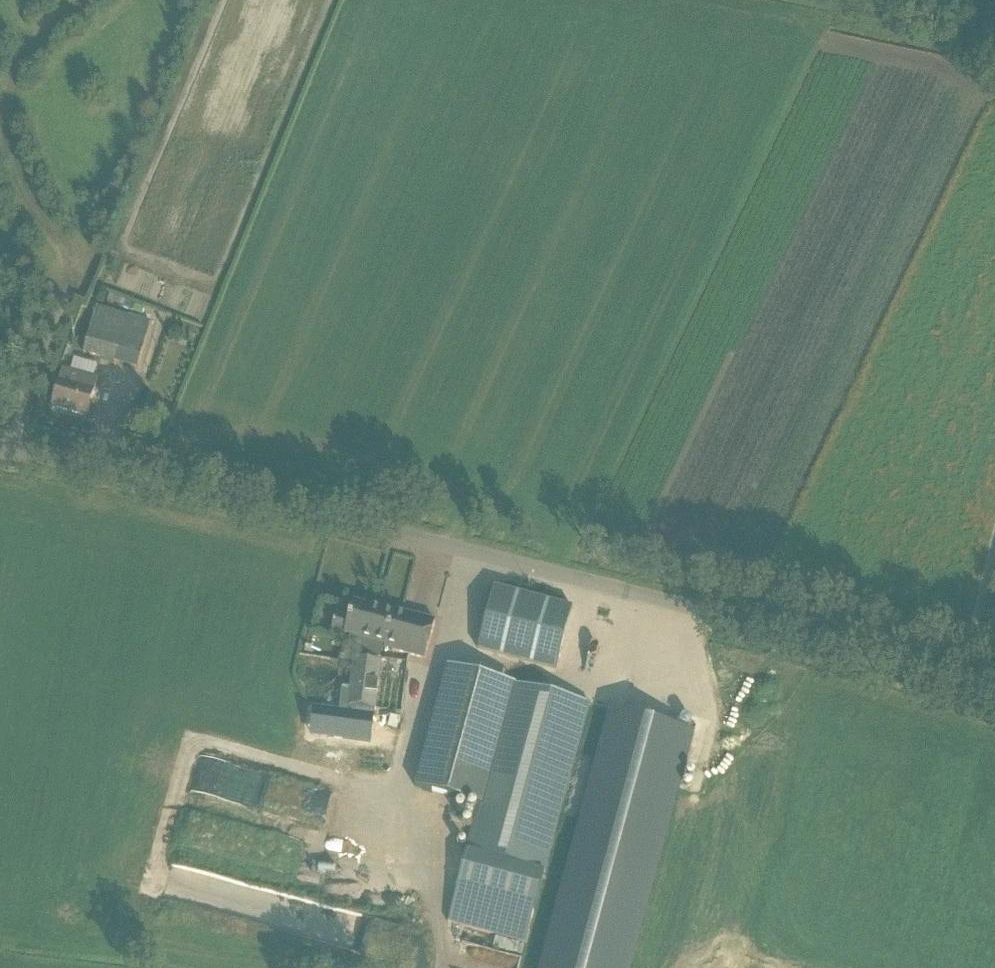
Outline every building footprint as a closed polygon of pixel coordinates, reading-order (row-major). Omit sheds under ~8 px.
[(137,368),(150,322),(97,307),(84,352),(137,368)] [(87,418),(92,399),(98,379),(63,370),(58,389),(52,408),(87,418)] [(554,670),(570,610),(492,589),(477,649),(554,670)] [(336,615),(332,632),(345,635),(345,636),(386,646),(385,650),(425,660),(436,622),(396,611),(395,614),(354,603),(350,618),(336,615)] [(349,706),(375,710),(380,664),(354,661),(352,681),(349,706)] [(416,788),(479,805),(475,820),(448,922),(526,943),(553,842),(590,704),(512,684),(448,666),(416,788)] [(692,731),(613,710),(543,967),(628,967),(692,731)] [(302,865),(307,843),(191,814),(184,842),(246,857),(251,837),(270,842),(271,838),(290,843),(285,861),(302,865)]
